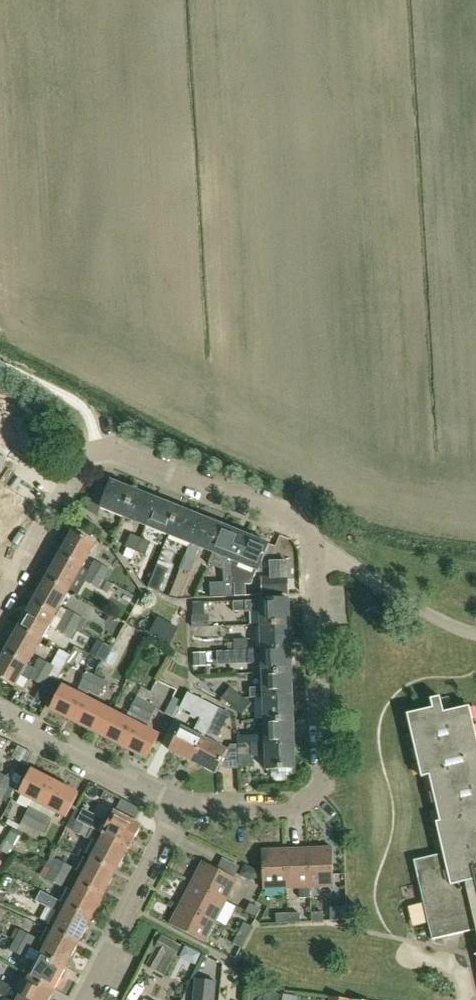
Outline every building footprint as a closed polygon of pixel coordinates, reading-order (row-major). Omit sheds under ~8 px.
[(0,472),(0,506),(11,518),(28,502),(0,472)] [(101,508),(124,517),(135,490),(112,481),(111,484),(100,480),(87,510),(99,515),(101,508)] [(124,517),(146,526),(157,499),(135,490),(124,517)] [(146,526),(169,535),(180,508),(157,499),(146,526)] [(11,518),(0,506),(0,528),(11,518)] [(180,508),(169,535),(191,544),(192,544),(202,517),(180,508)] [(186,556),(181,570),(191,573),(201,548),(213,553),(224,526),(202,517),(192,544),(191,544),(186,556)] [(246,535),(224,526),(213,553),(236,562),(246,535)] [(59,556),(83,569),(96,545),(73,532),(59,556)] [(133,562),(141,538),(132,535),(124,557),(132,560),(131,561),(133,562)] [(269,544),(246,535),(236,562),(258,571),(269,544)] [(151,542),(141,538),(133,562),(139,564),(144,555),(146,556),(151,542)] [(69,593),(83,569),(59,556),(46,580),(69,593)] [(89,571),(105,580),(106,579),(110,570),(95,561),(89,571)] [(157,565),(148,588),(159,593),(168,570),(157,565)] [(100,589),(105,580),(89,571),(84,581),(100,589)] [(246,583),(235,583),(235,597),(246,597),(246,594),(258,593),(258,595),(270,595),(271,575),(259,575),(259,580),(258,581),(258,584),(246,585),(246,583)] [(33,603),(56,617),(69,593),(46,580),(33,603)] [(100,589),(107,592),(111,584),(105,580),(100,589)] [(235,597),(235,583),(225,583),(225,598),(235,597)] [(289,601),(233,603),(233,613),(246,613),(246,614),(261,613),(261,626),(290,625),(289,601)] [(193,615),(207,614),(206,602),(192,603),(193,615)] [(42,640),(56,617),(33,603),(19,627),(42,640)] [(68,611),(62,620),(77,628),(82,619),(68,611)] [(62,620),(57,629),(72,638),(77,628),(62,620)] [(290,625),(261,626),(262,650),(291,648),(290,625)] [(160,641),(166,632),(157,626),(151,636),(160,641)] [(6,651),(29,664),(42,640),(19,627),(6,651)] [(235,651),(248,650),(248,640),(235,641),(235,651)] [(105,644),(97,658),(107,663),(114,650),(105,644)] [(292,672),(291,648),(262,650),(248,650),(235,651),(236,661),(248,660),(249,664),(263,663),(263,674),(292,672)] [(6,651),(0,661),(0,679),(16,688),(29,664),(6,651)] [(195,658),(196,668),(204,668),(203,657),(195,658)] [(36,668),(50,677),(55,668),(41,659),(36,668)] [(50,677),(36,668),(30,679),(54,691),(59,682),(52,678),(50,677)] [(98,676),(89,692),(99,698),(108,681),(106,680),(109,674),(101,670),(98,676)] [(89,692),(98,676),(88,671),(80,687),(88,692),(89,692)] [(264,698),(264,699),(293,697),(292,672),(263,674),(264,688),(250,688),(251,698),(264,698)] [(51,710),(75,723),(87,699),(63,687),(51,710)] [(232,706),(242,696),(231,687),(223,698),(232,706)] [(210,705),(190,694),(182,709),(203,720),(210,705)] [(251,704),(242,696),(232,706),(242,715),(251,704)] [(147,701),(139,697),(130,713),(138,717),(147,701)] [(174,697),(165,714),(173,718),(182,702),(174,697)] [(293,697),(264,699),(265,722),(294,721),(293,697)] [(407,714),(422,778),(431,776),(441,821),(437,822),(444,854),(415,860),(430,924),(433,939),(475,929),(475,732),(470,707),(445,712),(442,697),(431,699),(433,709),(407,714)] [(111,711),(87,699),(75,723),(99,735),(111,711)] [(147,701),(138,717),(150,723),(158,707),(147,701)] [(209,732),(219,736),(231,714),(221,708),(209,732)] [(135,723),(111,711),(99,735),(123,747),(135,723)] [(294,721),(265,722),(265,735),(238,736),(238,747),(253,746),(294,745),(294,721)] [(159,736),(135,723),(123,747),(147,759),(159,736)] [(182,727),(170,751),(193,763),(205,739),(182,727)] [(8,741),(0,737),(0,755),(8,741)] [(205,739),(193,763),(216,774),(221,765),(227,770),(238,769),(238,766),(237,745),(231,746),(228,751),(205,739)] [(32,761),(38,749),(25,742),(19,755),(32,761)] [(295,769),(294,745),(253,746),(238,747),(238,766),(254,765),(253,756),(266,756),(267,770),(271,770),(271,777),(277,782),(289,781),(294,776),(294,769),(295,769)] [(43,806),(56,782),(33,770),(21,793),(35,801),(20,826),(9,820),(7,824),(28,835),(40,813),(43,806)] [(11,794),(15,788),(17,789),(23,778),(17,773),(13,780),(0,773),(0,788),(11,794)] [(78,794),(56,782),(43,806),(56,813),(66,818),(78,794)] [(7,802),(11,794),(0,788),(0,798),(7,802)] [(15,808),(2,800),(0,803),(0,814),(7,819),(15,808)] [(105,836),(105,835),(94,829),(78,821),(83,811),(77,808),(68,827),(93,842),(87,854),(94,857),(92,860),(116,873),(128,849),(105,836)] [(105,836),(128,849),(141,827),(110,811),(103,824),(109,827),(105,835),(105,836)] [(40,813),(28,835),(39,840),(51,818),(40,813)] [(333,848),(310,849),(311,888),(335,887),(333,848)] [(310,888),(311,888),(310,849),(286,850),(288,889),(300,889),(300,898),(311,898),(310,888)] [(288,889),(286,850),(263,851),(265,890),(288,889)] [(203,863),(192,883),(227,901),(238,881),(235,879),(241,867),(223,858),(217,870),(203,863)] [(56,860),(51,869),(67,878),(72,868),(56,860)] [(104,897),(116,873),(92,860),(91,863),(84,860),(77,874),(83,877),(79,884),(104,897)] [(67,878),(51,869),(51,870),(47,868),(44,878),(63,888),(67,878)] [(182,904),(216,922),(227,901),(192,883),(182,904)] [(104,897),(79,884),(74,895),(67,891),(62,902),(68,906),(92,919),(104,897)] [(36,901),(51,909),(56,900),(41,892),(36,901)] [(216,922),(182,904),(171,925),(205,943),(213,947),(219,937),(211,932),(216,922)] [(247,912),(258,917),(262,910),(251,904),(247,912)] [(57,928),(56,930),(79,943),(92,919),(68,906),(64,915),(57,911),(50,925),(57,928)] [(312,913),(312,923),(324,922),(324,913),(312,913)] [(277,924),(290,923),(289,914),(277,915),(277,924)] [(289,914),(290,923),(301,923),(300,914),(289,914)] [(239,935),(247,939),(252,928),(245,923),(239,935)] [(48,945),(43,954),(43,955),(67,967),(79,943),(56,930),(55,932),(48,929),(41,941),(48,945)] [(20,930),(16,940),(31,948),(35,939),(20,930)] [(242,948),(247,939),(239,935),(234,944),(242,948)] [(147,966),(165,976),(182,947),(164,936),(147,966)] [(17,972),(54,991),(67,967),(43,955),(43,954),(31,948),(16,940),(10,950),(31,961),(25,972),(18,969),(17,972)] [(54,991),(17,972),(16,975),(22,978),(16,990),(0,982),(0,994),(6,997),(12,999),(50,999),(54,991)] [(217,982),(196,980),(194,999),(215,999),(217,982)] [(282,996),(267,990),(263,999),(280,999),(282,996)]
